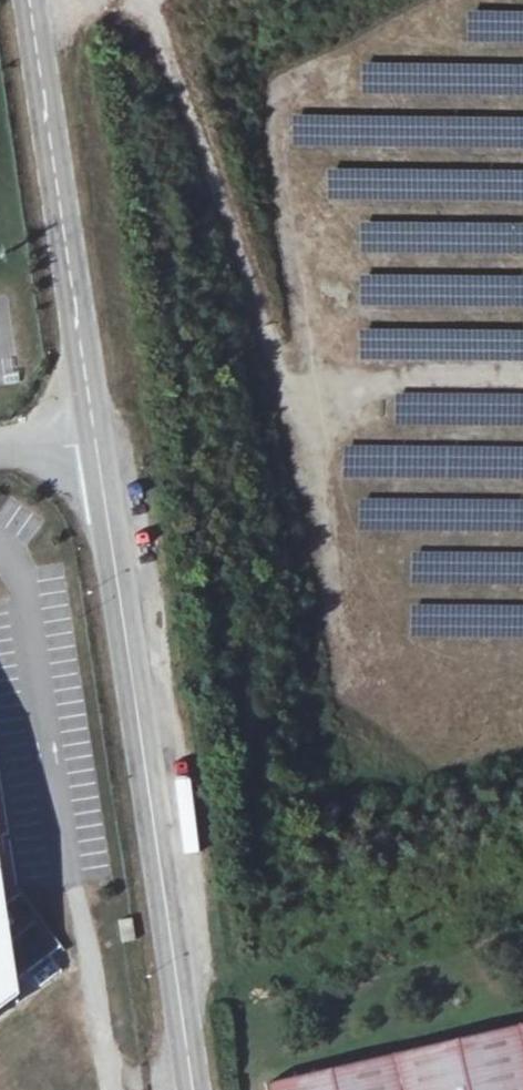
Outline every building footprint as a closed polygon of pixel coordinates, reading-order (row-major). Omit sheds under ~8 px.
[(286,1089),(522,1089),(522,1029),(286,1089)]
